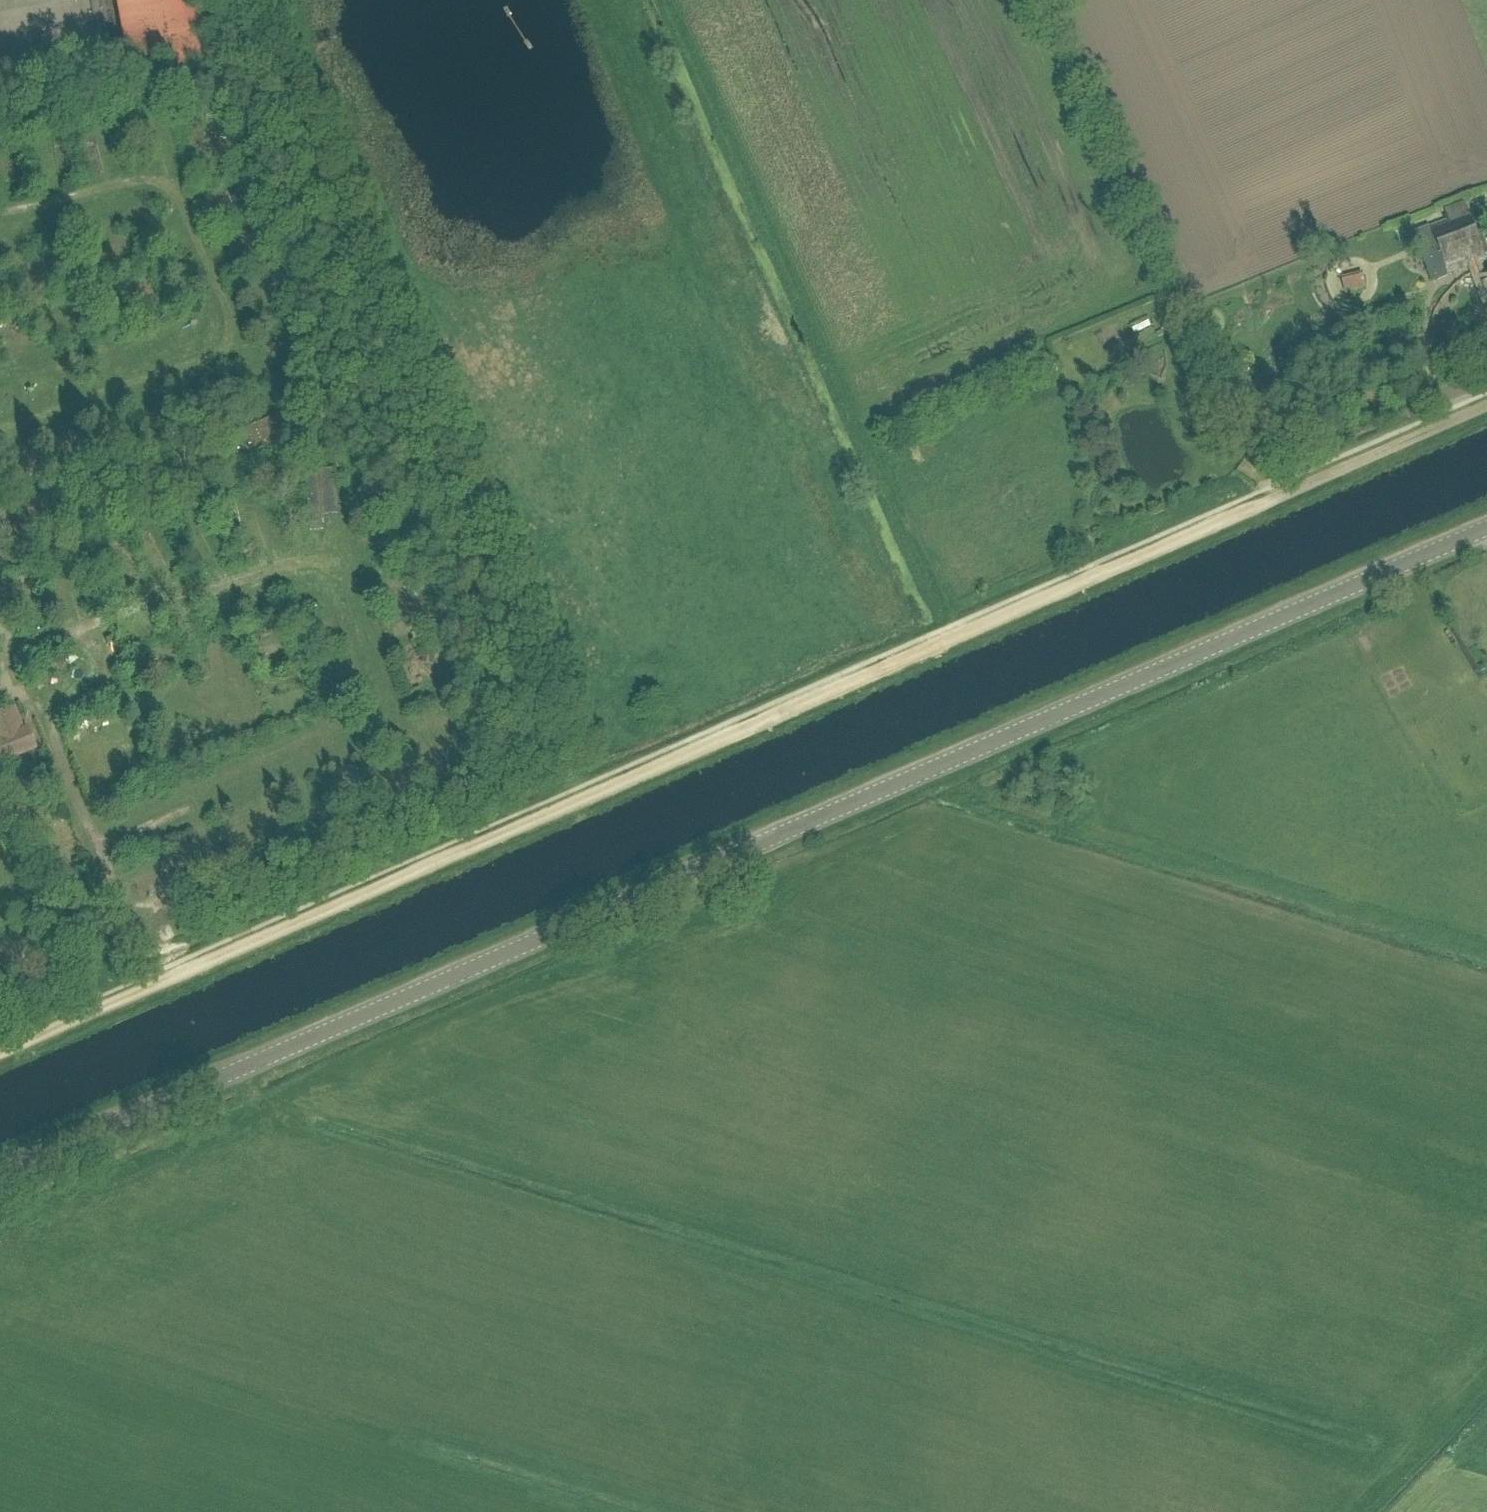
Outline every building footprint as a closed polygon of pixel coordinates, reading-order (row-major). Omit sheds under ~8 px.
[(134,81),(221,65),(213,23),(206,25),(201,0),(118,0),(134,81)] [(1412,235),(1417,247),(1421,246),(1435,280),(1468,267),(1476,285),(1486,312),(1486,275),(1485,276),(1480,264),(1486,261),(1468,215),(1449,222),(1448,220),(1412,235)] [(1366,273),(1343,280),(1348,299),(1371,292),(1366,273)] [(298,442),(286,414),(226,441),(239,469),(298,442)] [(263,638),(265,649),(283,645),(281,635),(263,638)] [(0,714),(0,766),(36,752),(27,728),(23,729),(16,708),(0,714)]
